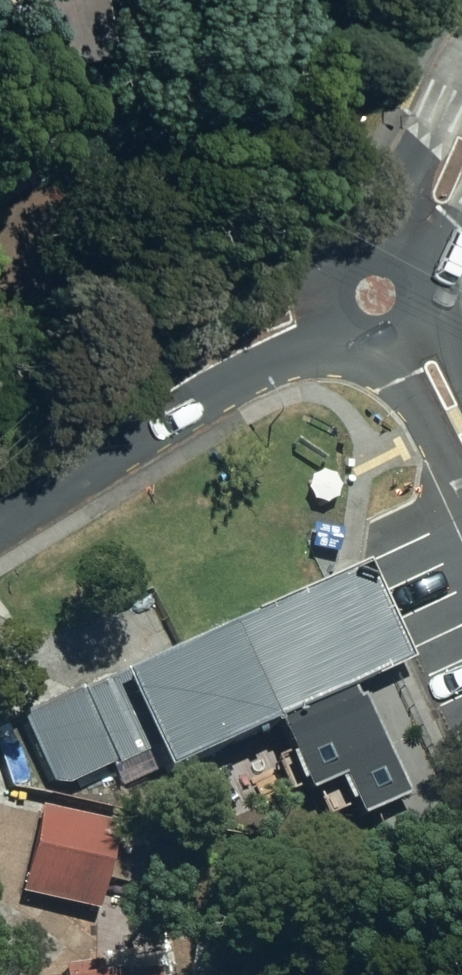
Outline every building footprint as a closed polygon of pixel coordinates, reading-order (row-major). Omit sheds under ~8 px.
[(315,550),(337,551),(337,541),(342,541),(342,527),(313,526),(312,538),(316,538),(315,550)] [(360,567),(219,629),(264,726),(400,665),(360,567)] [(177,648),(14,721),(45,790),(57,790),(104,769),(105,772),(142,756),(152,777),(264,726),(219,629),(177,648)] [(23,892),(97,910),(116,820),(43,804),(23,892)] [(163,961),(40,974),(164,974),(163,961)]
